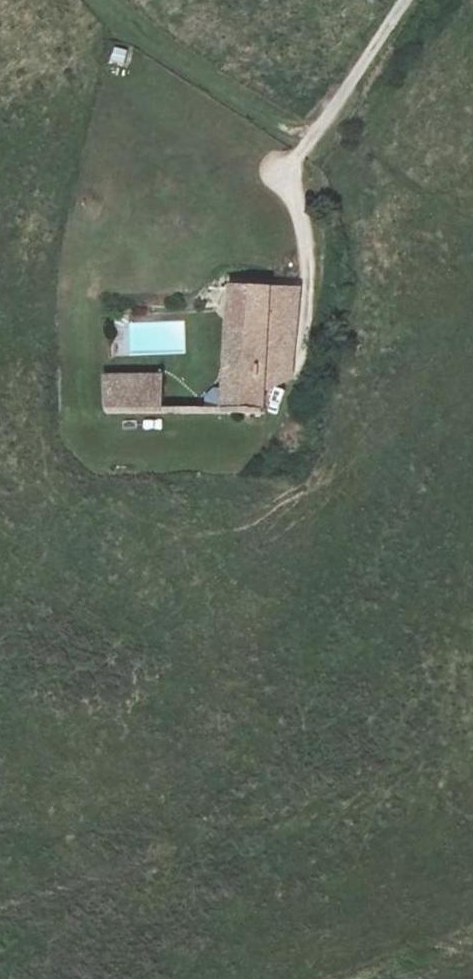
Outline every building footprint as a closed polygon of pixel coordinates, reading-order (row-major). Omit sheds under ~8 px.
[(222,413),(264,413),(265,385),(292,376),(299,286),(229,286),(222,413)] [(105,377),(106,410),(162,409),(161,376),(105,377)]
